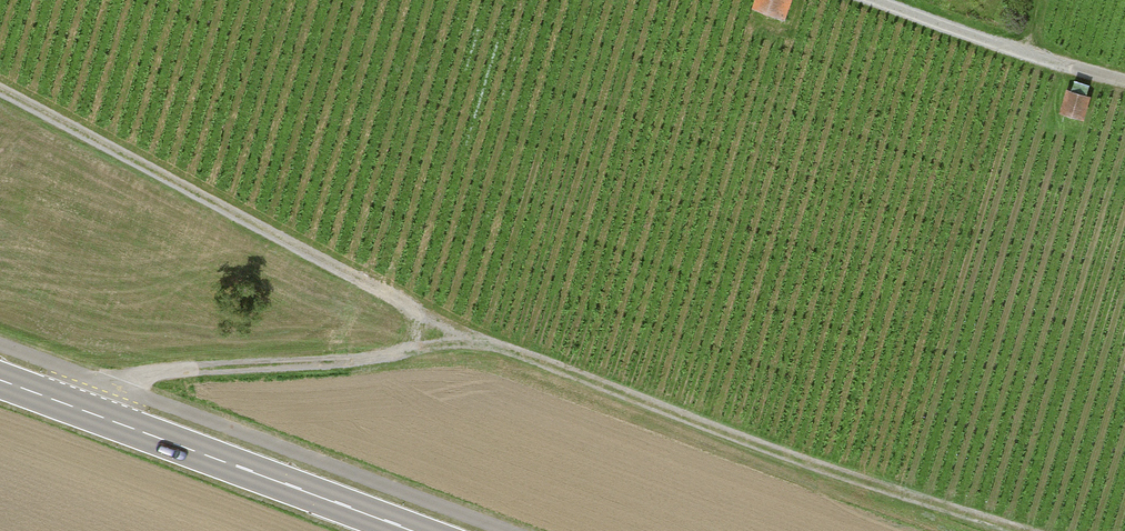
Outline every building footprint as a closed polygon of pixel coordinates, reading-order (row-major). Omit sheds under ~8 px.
[(753,9),(784,20),(791,0),(756,0),(753,9)] [(1089,97),(1067,89),(1059,111),(1082,119),(1089,97)]
